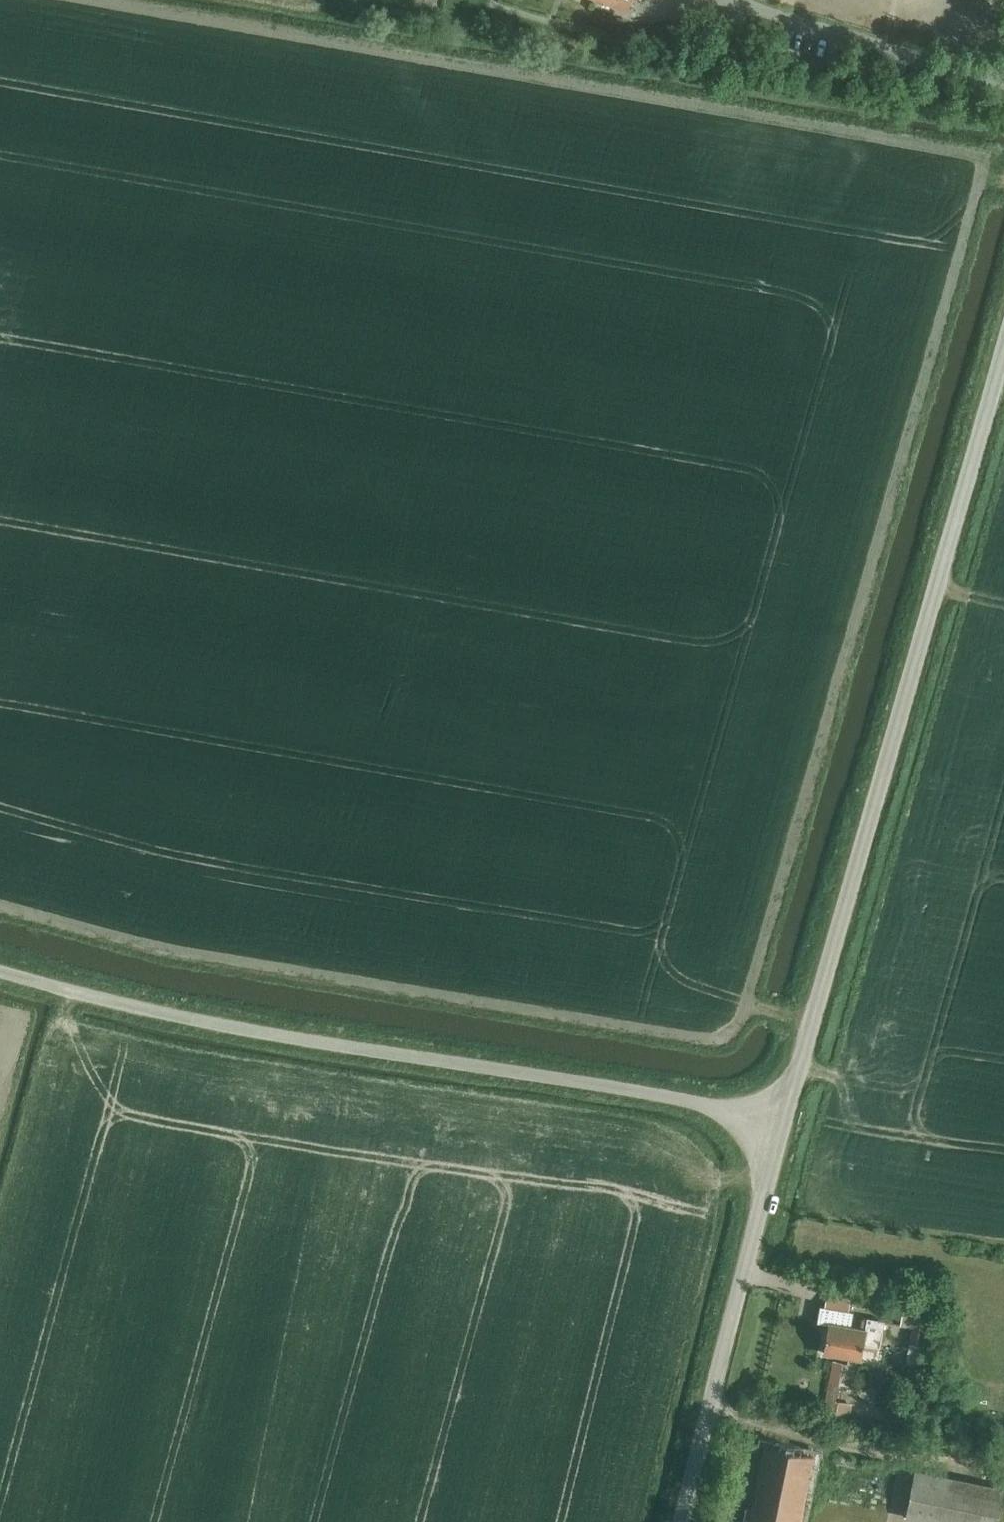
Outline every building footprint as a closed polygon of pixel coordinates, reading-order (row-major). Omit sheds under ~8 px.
[(625,13),(630,0),(594,0),(625,13)] [(908,1344),(922,1347),(931,1306),(904,1301),(899,1325),(912,1328),(908,1344)] [(867,1318),(865,1328),(850,1325),(852,1311),(820,1306),(818,1320),(827,1322),(823,1352),(861,1359),(864,1343),(879,1346),(883,1320),(867,1318)] [(814,1455),(764,1445),(749,1521),(801,1521),(814,1455)] [(1003,1492),(1003,1490),(915,1471),(904,1521),(998,1521),(1003,1492)]
